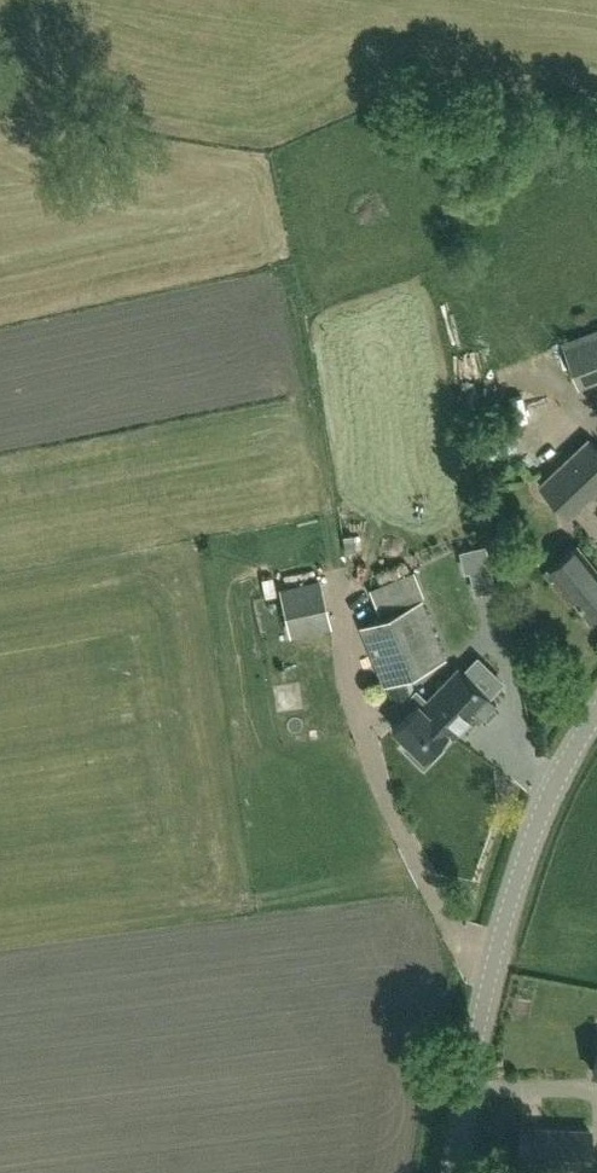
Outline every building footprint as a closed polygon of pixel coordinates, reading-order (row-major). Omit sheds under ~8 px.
[(565,348),(580,387),(596,381),(596,336),(565,348)] [(507,458),(510,431),(488,429),(485,456),(507,458)] [(589,494),(596,486),(596,447),(585,435),(536,480),(568,514),(589,494)] [(467,571),(471,570),(492,565),(487,545),(462,550),(467,571)] [(596,612),(596,573),(575,546),(543,572),(570,605),(575,600),(590,618),(596,612)] [(284,589),(293,633),(331,625),(321,581),(284,589)] [(418,602),(356,628),(380,686),(383,684),(394,710),(395,708),(411,692),(405,675),(442,660),(418,602)] [(402,715),(391,727),(409,743),(404,749),(423,767),(441,747),(436,742),(447,730),(452,735),(474,712),(480,717),(495,701),(457,666),(426,698),(415,688),(411,692),(395,708),(402,715)] [(520,1166),(560,1167),(559,1172),(584,1172),(584,1168),(589,1168),(590,1131),(521,1128),(520,1166)]
